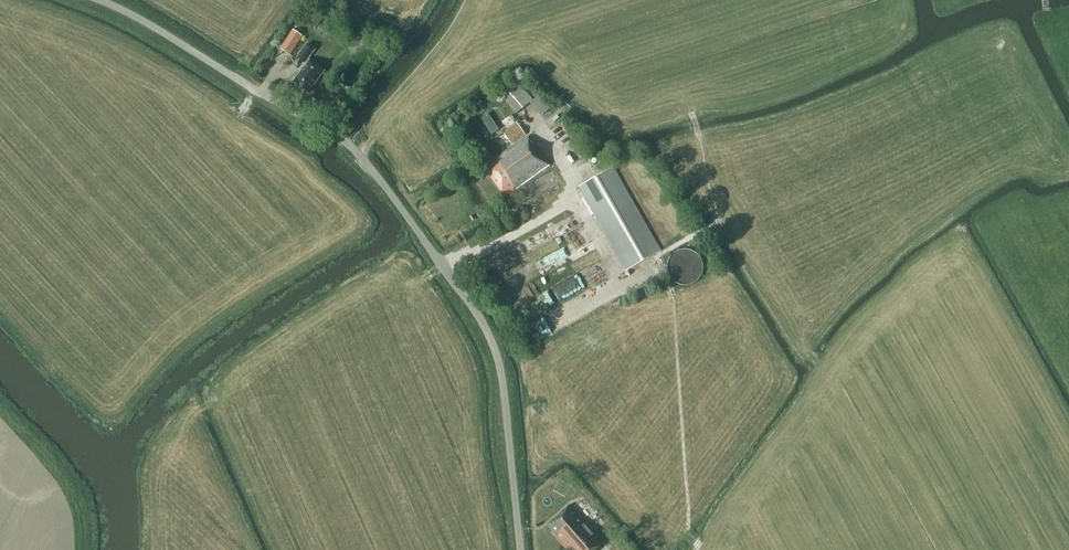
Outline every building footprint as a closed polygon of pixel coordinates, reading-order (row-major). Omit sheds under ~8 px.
[(290,56),(303,36),(293,29),(280,49),(290,56)] [(369,34),(363,42),(369,46),(375,39),(369,34)] [(307,43),(296,58),(305,64),(306,63),(307,64),(293,82),(308,94),(326,71),(310,59),(310,60),(309,59),(316,50),(307,43)] [(374,55),(366,49),(352,65),(360,71),(374,55)] [(525,91),(519,84),(502,97),(516,114),(530,103),(533,100),(529,95),(525,91)] [(487,112),(501,103),(495,94),(481,102),(487,112)] [(498,130),(488,114),(481,119),(492,134),(498,130)] [(512,144),(525,135),(517,123),(503,132),(512,144)] [(534,146),(528,137),(483,167),(504,198),(550,166),(535,145),(534,146)] [(628,270),(658,252),(611,169),(581,186),(628,270)] [(532,249),(555,239),(551,228),(528,238),(532,249)] [(700,266),(700,263),(699,259),(697,256),(694,253),(692,251),(689,250),(686,249),(682,249),(678,250),(676,251),(673,253),(670,255),(668,258),(667,261),(667,263),(666,267),(667,269),(668,273),(669,275),(672,278),(674,280),(678,282),(681,283),(685,283),(689,282),(691,281),(693,279),(695,277),(697,275),(699,273),(700,269),(700,266)] [(604,543),(571,505),(548,525),(556,535),(555,536),(567,549),(596,549),(604,543)]
